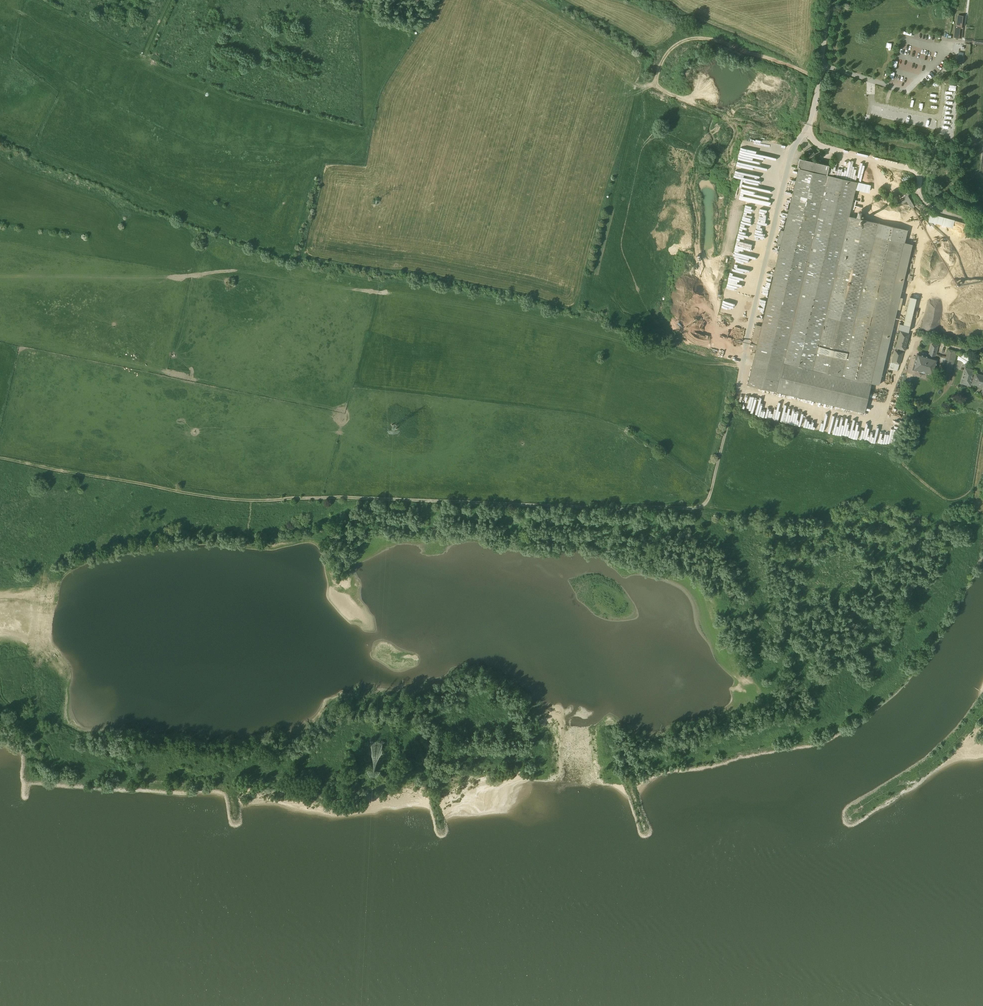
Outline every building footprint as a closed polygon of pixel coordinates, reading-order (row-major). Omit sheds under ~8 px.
[(965,16),(958,15),(957,27),(955,27),(954,37),(958,38),(961,38),(962,32),(961,32),(962,25),(963,25),(964,22),(965,22),(965,16)] [(754,142),(743,140),(742,146),(747,147),(748,144),(771,148),(772,142),(755,139),(754,142)] [(806,156),(805,159),(810,161),(810,160),(816,157),(816,156),(818,155),(817,153),(815,154),(811,147),(804,152),(806,156)] [(756,155),(746,153),(746,151),(740,150),(739,158),(745,159),(746,156),(756,157),(756,155)] [(799,167),(799,168),(827,175),(829,166),(830,166),(830,165),(810,161),(805,159),(799,158),(798,163),(797,167),(799,167)] [(827,175),(799,168),(761,326),(756,324),(750,348),(756,349),(755,353),(757,353),(756,360),(754,359),(748,384),(864,412),(871,383),(879,385),(904,279),(896,277),(905,242),(907,230),(849,216),(857,182),(827,175)] [(742,186),(739,198),(749,200),(750,194),(765,197),(765,195),(772,197),(772,195),(766,193),(767,190),(742,186)] [(908,196),(898,202),(899,205),(907,201),(911,208),(915,206),(908,196)] [(929,220),(953,226),(955,219),(930,213),(929,220)] [(761,215),(758,225),(769,228),(771,220),(766,219),(766,217),(761,215)] [(896,277),(904,279),(912,244),(905,242),(896,277)] [(916,298),(910,297),(903,324),(910,326),(916,298)] [(910,326),(903,324),(899,323),(898,329),(908,332),(910,326)] [(901,331),(895,350),(898,351),(898,348),(905,350),(909,334),(901,331)] [(928,357),(934,359),(938,346),(932,344),(928,357)] [(957,351),(948,349),(940,379),(946,381),(951,362),(954,363),(957,351)] [(898,351),(895,350),(892,362),(899,364),(903,352),(898,351)] [(934,359),(928,357),(918,354),(914,369),(933,374),(937,359),(934,359)] [(974,370),(965,368),(961,383),(970,385),(971,383),(973,383),(975,373),(973,373),(974,370)] [(975,373),(973,383),(982,386),(982,375),(975,373)] [(756,410),(757,405),(754,404),(755,401),(751,400),(748,410),(757,413),(758,411),(756,410)]
